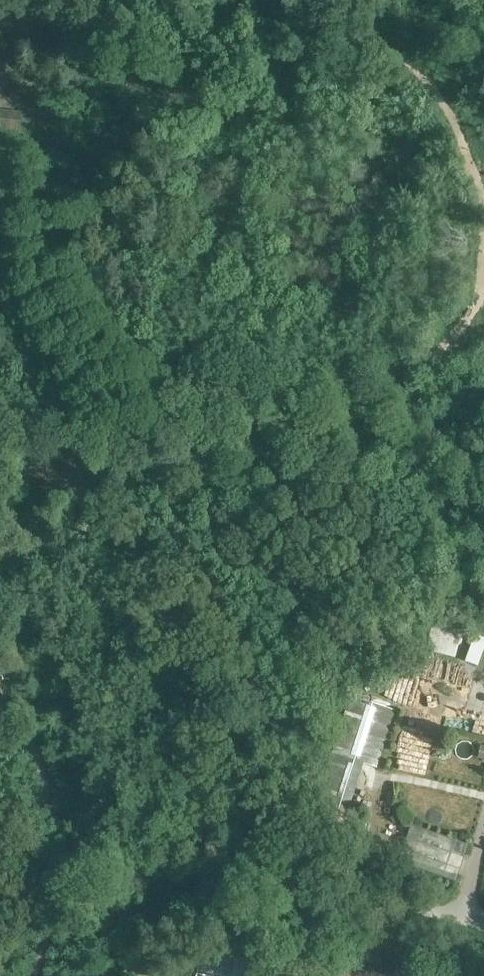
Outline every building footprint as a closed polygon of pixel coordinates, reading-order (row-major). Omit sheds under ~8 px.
[(20,128),(37,131),(39,116),(22,113),(22,112),(0,110),(0,127),(20,129),(20,128)] [(456,655),(462,631),(434,624),(428,649),(456,655)] [(476,628),(468,656),(482,660),(483,652),(483,631),(476,628)] [(351,696),(332,753),(376,767),(395,710),(351,696)] [(363,809),(319,795),(313,814),(357,828),(363,809)] [(429,831),(422,869),(459,876),(466,838),(429,831)] [(249,958),(203,947),(197,971),(222,975),(245,975),(249,958)]
